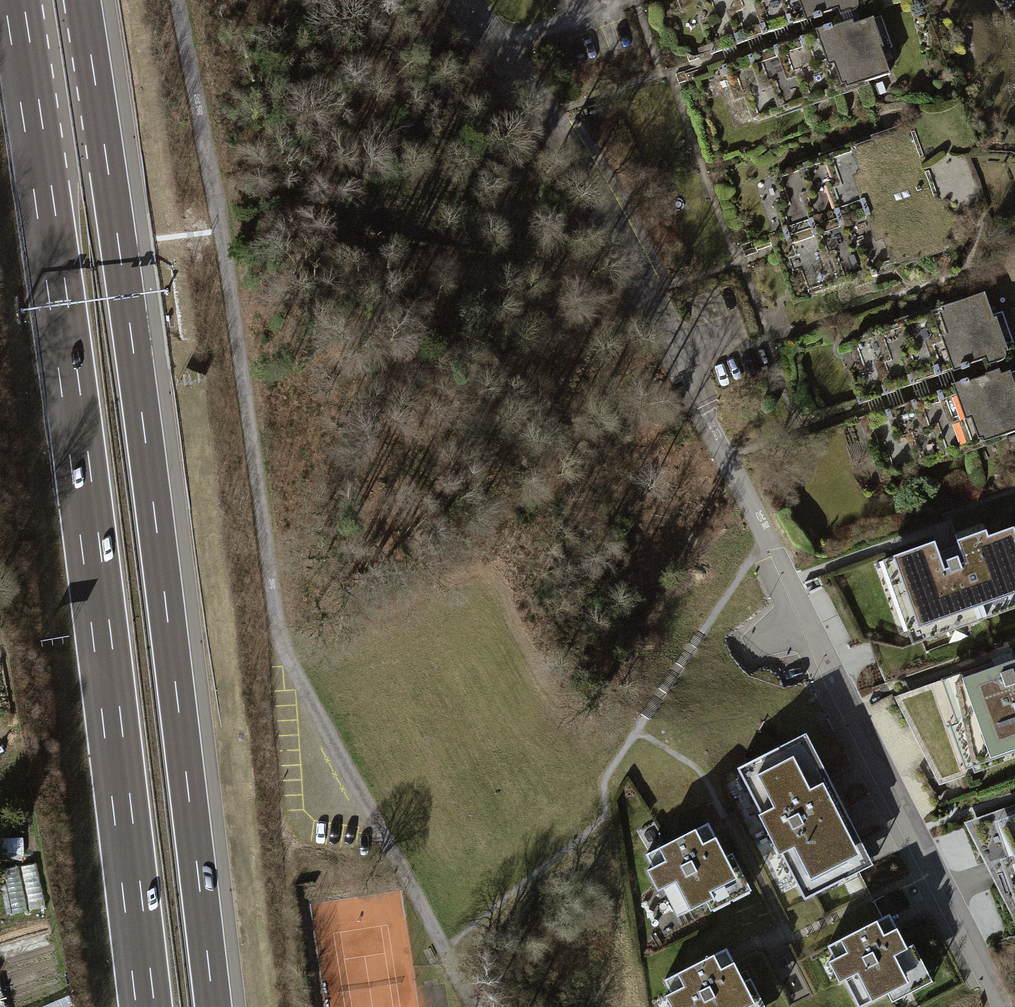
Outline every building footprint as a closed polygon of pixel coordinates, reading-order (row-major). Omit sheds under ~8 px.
[(710,58),(824,16),(826,23),(844,16),(847,8),(858,3),(857,0),(703,0),(708,14),(695,19),(710,58)] [(842,26),(716,71),(738,134),(878,82),(870,58),(881,54),(870,22),(843,32),(842,26)] [(941,253),(903,136),(760,183),(781,245),(788,243),(791,251),(794,261),(786,264),(797,300),(941,253)] [(844,368),(859,408),(972,365),(975,372),(993,366),(995,357),(1007,353),(993,317),(984,320),(975,298),(850,345),(857,363),(844,368)] [(865,421),(886,483),(1014,436),(1014,373),(992,381),(990,376),(865,421)] [(880,565),(911,648),(987,620),(984,611),(1014,599),(1014,536),(1013,531),(988,541),(985,535),(957,545),(959,552),(941,558),(935,544),(880,565)] [(891,702),(938,791),(1014,760),(1014,660),(891,702)] [(807,730),(738,765),(805,895),(874,860),(807,730)] [(961,829),(1009,916),(1014,914),(1014,810),(961,829)] [(709,818),(644,850),(651,864),(647,866),(657,886),(664,883),(677,910),(707,895),(711,903),(751,883),(733,847),(726,850),(709,818)] [(38,848),(0,851),(5,914),(43,911),(38,848)] [(891,911),(826,943),(833,957),(828,959),(839,979),(845,976),(859,1003),(889,988),(892,996),(933,976),(914,939),(907,943),(891,911)] [(50,925),(0,939),(0,1006),(73,1006),(50,925)] [(663,977),(670,990),(665,992),(673,1006),(768,1006),(751,973),(744,977),(728,944),(663,977)]
